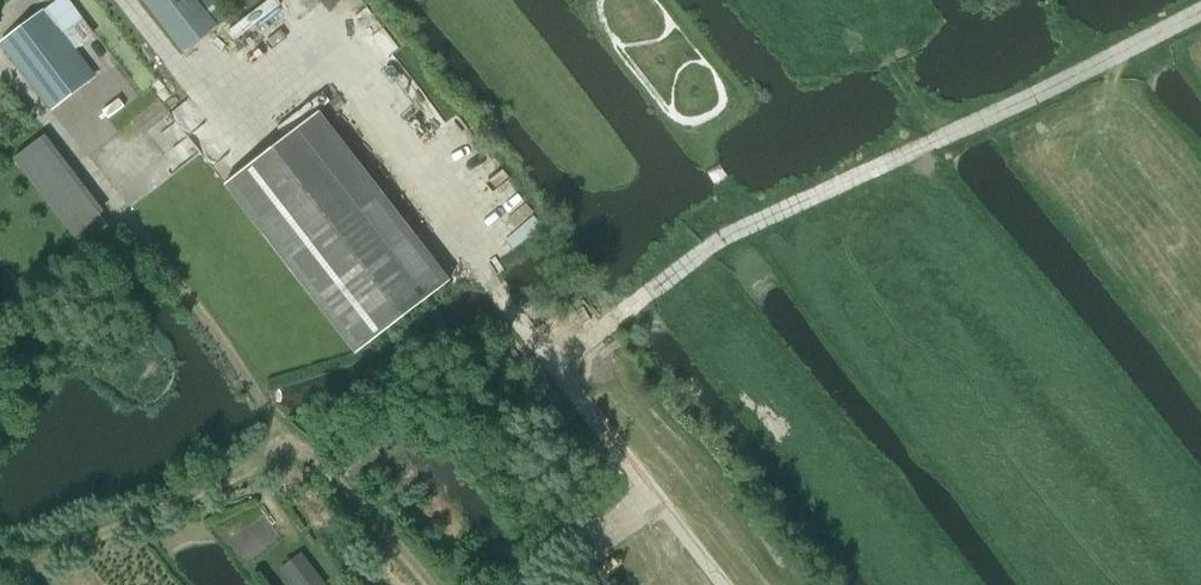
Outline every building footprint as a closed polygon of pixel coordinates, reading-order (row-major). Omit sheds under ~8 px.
[(183,52),(216,26),(196,0),(143,0),(183,52)] [(0,42),(0,44),(17,66),(24,61),(57,104),(87,81),(54,38),(61,32),(44,9),(0,42)] [(313,108),(220,180),(350,345),(442,273),(313,108)] [(58,112),(28,136),(75,193),(105,168),(58,112)] [(101,213),(74,234),(83,246),(110,225),(101,213)] [(280,570),(291,584),(321,584),(299,555),(280,570)]
